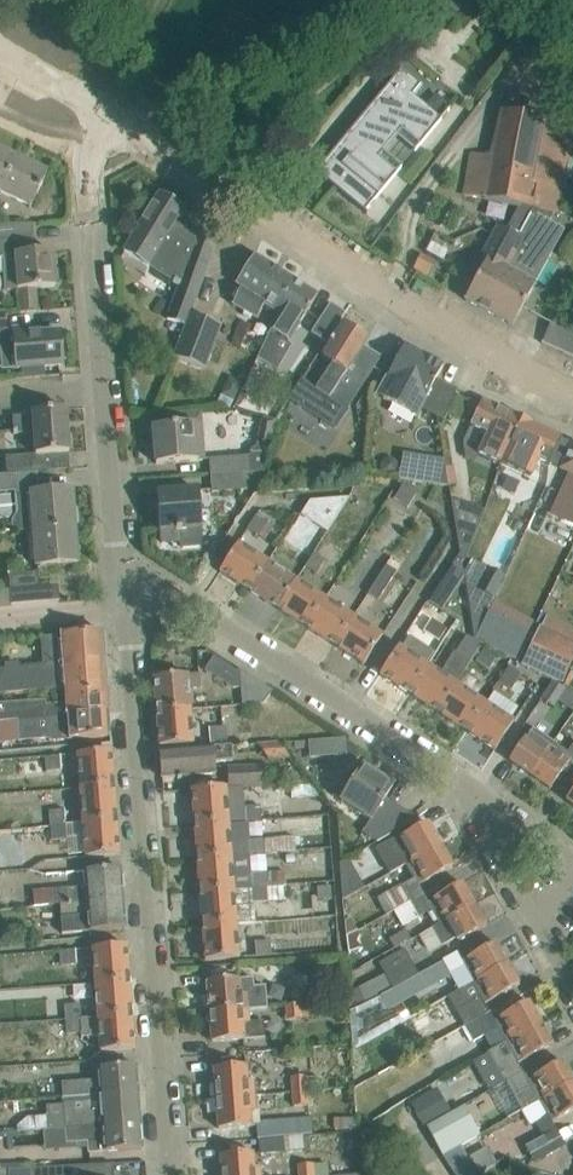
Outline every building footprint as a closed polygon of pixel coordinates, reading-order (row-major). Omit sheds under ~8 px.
[(403,67),(317,171),(313,167),(312,168),(367,214),(368,213),(366,211),(402,167),(384,152),(397,136),(415,151),(442,119),(413,95),(421,85),(403,70),(404,69),(403,67)] [(522,207),(547,212),(558,214),(572,139),(572,123),(503,110),(494,156),(472,153),(465,196),(522,207)] [(16,158),(0,150),(0,192),(0,193),(16,158)] [(48,172),(16,158),(0,193),(31,207),(48,172)] [(184,272),(197,236),(175,222),(183,208),(160,194),(125,251),(148,265),(149,262),(175,278),(173,281),(179,285),(166,317),(184,325),(203,279),(184,272)] [(530,245),(545,218),(544,217),(547,212),(522,207),(509,232),(497,227),(482,256),(487,259),(465,300),(485,310),(508,269),(517,273),(531,246),(530,245)] [(513,326),(525,305),(566,229),(545,218),(530,245),(531,246),(517,273),(508,269),(485,310),(513,326)] [(9,225),(0,226),(0,242),(7,241),(34,239),(32,223),(9,225)] [(203,279),(209,262),(217,239),(198,232),(197,236),(184,272),(203,279)] [(0,242),(0,258),(2,258),(5,290),(35,288),(56,286),(60,282),(59,271),(55,267),(54,252),(8,255),(7,241),(0,242)] [(275,311),(277,309),(295,281),(255,255),(237,283),(244,288),(234,303),(257,317),(265,305),(275,311)] [(299,324),(305,315),(318,295),(295,281),(277,309),(281,312),(271,329),(257,359),(268,365),(282,336),(289,341),(299,324)] [(326,343),(346,313),(331,303),(311,333),(326,343)] [(190,315),(183,334),(178,343),(176,349),(206,361),(219,327),(190,315)] [(345,323),(332,343),(323,356),(333,362),(317,387),(302,378),(289,398),(335,427),(381,357),(364,345),(368,338),(345,323)] [(550,324),(541,343),(572,357),(572,334),(550,324)] [(29,328),(13,329),(12,329),(15,369),(63,365),(60,331),(29,334),(29,328)] [(416,418),(443,366),(405,345),(376,396),(416,418)] [(437,380),(422,407),(445,420),(458,390),(437,380)] [(502,460),(521,419),(482,401),(471,426),(487,434),(478,454),(502,466),(504,461),(502,460)] [(70,469),(66,409),(32,412),(32,414),(12,415),(13,432),(33,431),(35,452),(35,455),(6,457),(7,473),(37,471),(70,469)] [(197,461),(193,412),(168,414),(169,426),(153,427),(156,464),(197,461)] [(209,459),(210,474),(266,469),(276,420),(262,417),(256,446),(249,452),(250,456),(209,459)] [(549,463),(561,437),(521,419),(502,460),(504,461),(502,466),(513,470),(522,450),(549,463)] [(561,468),(572,474),(572,443),(561,468)] [(262,488),(266,469),(210,474),(212,493),(262,488)] [(37,471),(7,473),(7,475),(0,475),(0,491),(16,490),(17,513),(13,521),(14,531),(34,529),(75,526),(72,490),(39,492),(37,471)] [(403,485),(394,500),(408,508),(417,494),(403,485)] [(159,493),(162,531),(200,528),(197,490),(159,493)] [(527,528),(538,501),(525,495),(513,523),(527,528)] [(311,502),(301,515),(327,533),(350,498),(311,502)] [(463,566),(485,511),(451,499),(463,566)] [(540,501),(526,534),(547,542),(560,509),(540,501)] [(248,529),(260,537),(269,523),(256,515),(248,529)] [(78,563),(75,526),(34,529),(37,566),(78,563)] [(249,591),(267,562),(238,543),(220,572),(249,591)] [(314,553),(306,567),(318,574),(326,560),(314,553)] [(389,559),(368,594),(378,600),(394,574),(395,575),(400,566),(389,559)] [(278,609),(296,580),(267,562),(249,591),(278,609)] [(500,589),(464,571),(474,638),(475,635),(487,612),(500,589)] [(9,574),(12,604),(40,602),(38,572),(9,574)] [(306,628),(325,599),(296,580),(278,609),(306,628)] [(335,646),(354,617),(325,599),(306,628),(335,646)] [(487,612),(475,635),(516,656),(528,632),(487,612)] [(382,636),(354,617),(335,646),(364,665),(382,636)] [(564,684),(572,663),(572,640),(541,625),(523,665),(564,684)] [(106,684),(102,632),(61,635),(63,664),(0,669),(0,693),(45,689),(106,684)] [(438,713),(456,684),(463,673),(474,655),(480,645),(466,636),(454,654),(452,653),(440,673),(428,665),(409,694),(438,713)] [(409,694),(428,665),(399,646),(380,675),(409,694)] [(484,650),(476,661),(489,670),(496,659),(484,650)] [(239,669),(238,670),(214,656),(206,669),(234,687),(241,687),(242,705),(264,703),(271,694),(273,691),(239,669)] [(512,689),(523,673),(510,665),(499,681),(512,689)] [(189,689),(200,688),(199,674),(154,677),(157,712),(191,709),(189,689)] [(554,681),(542,700),(554,707),(566,689),(554,681)] [(106,684),(45,689),(46,700),(0,703),(0,721),(18,720),(108,711),(106,684)] [(466,731),(485,703),(456,684),(438,713),(466,731)] [(285,706),(271,694),(264,703),(279,714),(285,706)] [(514,722),(485,703),(466,731),(495,750),(514,722)] [(192,724),(191,709),(157,712),(159,746),(194,744),(193,741),(204,740),(202,723),(192,724)] [(110,736),(108,711),(18,720),(20,740),(49,738),(49,741),(110,736)] [(209,728),(210,742),(226,741),(225,726),(209,728)] [(531,775),(553,742),(540,733),(533,728),(511,761),(531,775)] [(568,752),(553,742),(531,775),(551,788),(572,756),(572,744),(568,752)] [(231,746),(224,746),(184,749),(160,751),(162,778),(178,777),(178,778),(181,778),(181,776),(216,774),(215,762),(232,761),(231,746)] [(114,786),(111,751),(77,754),(80,788),(114,786)] [(63,790),(62,770),(61,755),(45,757),(46,771),(51,771),(52,791),(53,791),(63,790)] [(263,786),(262,765),(228,767),(229,788),(263,786)] [(356,778),(346,772),(332,794),(370,819),(362,832),(377,841),(418,818),(385,797),(393,785),(364,766),(356,778)] [(117,820),(114,786),(80,788),(83,822),(117,820)] [(226,787),(216,788),(192,790),(195,824),(229,821),(226,787)] [(246,821),(261,819),(260,805),(245,806),(246,821)] [(66,824),(65,809),(49,811),(50,825),(66,824)] [(119,854),(117,820),(83,822),(70,823),(71,839),(84,838),(86,857),(119,854)] [(231,855),(229,821),(195,824),(197,858),(231,855)] [(67,838),(66,824),(50,825),(52,840),(67,838)] [(406,865),(441,845),(429,824),(394,843),(390,835),(378,842),(387,857),(398,850),(406,865)] [(248,854),(264,853),(296,851),(295,837),(247,840),(248,854)] [(453,866),(441,845),(406,865),(414,879),(403,885),(402,884),(376,898),(386,916),(394,911),(395,911),(412,902),(424,896),(418,885),(453,866)] [(251,888),(250,874),(249,856),(231,858),(231,855),(197,858),(200,892),(234,889),(251,888)] [(123,898),(121,868),(97,870),(84,871),(85,887),(55,889),(56,904),(59,903),(123,898)] [(285,871),(250,874),(251,888),(267,888),(286,886),(285,871)] [(440,923),(474,904),(462,883),(428,902),(424,896),(412,902),(413,903),(400,910),(407,923),(432,909),(440,923)] [(268,902),(267,888),(251,888),(252,903),(268,902)] [(331,888),(317,889),(318,896),(325,902),(332,901),(331,888)] [(237,923),(234,889),(200,892),(203,926),(237,923)] [(125,928),(123,898),(59,903),(62,934),(125,928)] [(486,925),(474,904),(440,923),(432,927),(442,945),(456,937),(458,941),(486,925)] [(239,957),(237,923),(203,926),(205,960),(239,957)] [(256,956),(272,955),(271,940),(255,942),(256,956)] [(473,983),(507,963),(495,942),(461,961),(456,953),(444,960),(453,975),(465,968),(473,982),(473,983)] [(129,980),(127,946),(93,948),(95,983),(129,980)] [(405,948),(386,959),(380,963),(386,974),(358,988),(349,992),(349,1008),(351,1011),(366,1003),(372,1000),(400,985),(419,974),(405,948)] [(76,950),(60,951),(61,965),(77,964),(76,950)] [(425,971),(423,972),(432,987),(433,986),(453,975),(444,960),(425,971)] [(519,985),(507,963),(473,983),(473,982),(448,996),(465,1026),(490,1012),(485,1004),(519,985)] [(269,1007),(267,985),(255,986),(255,977),(250,978),(231,979),(207,981),(209,1011),(248,1008),(269,1007)] [(132,1014),(129,980),(95,983),(98,1016),(98,1017),(132,1014)] [(506,1042),(540,1023),(528,1001),(494,1021),(490,1012),(465,1026),(473,1041),(484,1035),(498,1027),(506,1042)] [(66,1021),(80,1018),(81,1018),(80,1003),(64,1005),(66,1021)] [(302,1018),(301,1004),(286,1005),(287,1019),(302,1018)] [(249,1022),(248,1008),(209,1011),(212,1041),(264,1037),(263,1021),(249,1022)] [(135,1049),(132,1014),(98,1017),(98,1016),(81,1018),(80,1018),(82,1037),(99,1036),(101,1051),(135,1049)] [(66,1021),(33,1023),(0,1024),(0,1042),(34,1040),(67,1038),(66,1021)] [(552,1044),(540,1023),(506,1042),(514,1056),(502,1063),(511,1079),(523,1072),(518,1063),(552,1044)] [(523,1072),(511,1079),(506,1081),(523,1110),(539,1101),(572,1082),(572,1081),(562,1061),(528,1080),(523,1072)] [(247,1065),(238,1066),(214,1068),(216,1098),(255,1095),(254,1081),(249,1082),(247,1065)] [(138,1094),(136,1066),(97,1069),(98,1080),(61,1083),(62,1099),(99,1097),(138,1094)] [(292,1077),(293,1092),(307,1091),(306,1076),(292,1077)] [(539,1101),(547,1114),(535,1121),(544,1138),(556,1131),(551,1122),(572,1110),(572,1082),(539,1101)] [(309,1106),(307,1091),(293,1092),(294,1107),(309,1106)] [(424,1129),(427,1127),(449,1115),(451,1114),(438,1091),(411,1106),(424,1129)] [(140,1121),(138,1094),(99,1097),(100,1102),(63,1105),(64,1116),(47,1117),(47,1130),(65,1128),(65,1127),(140,1121)] [(256,1110),(255,1095),(216,1098),(218,1128),(252,1126),(251,1110),(256,1110)] [(451,1114),(449,1115),(427,1127),(444,1156),(463,1145),(479,1136),(463,1107),(451,1114)] [(258,1139),(259,1139),(259,1138),(283,1136),(312,1134),(311,1117),(262,1120),(262,1123),(257,1124),(258,1139)] [(142,1149),(140,1121),(65,1127),(65,1128),(66,1143),(87,1141),(88,1153),(142,1149)] [(415,1163),(417,1155),(406,1135),(361,1131),(362,1158),(415,1163)] [(285,1153),(284,1138),(283,1136),(259,1138),(259,1139),(260,1155),(285,1153)] [(463,1145),(444,1156),(455,1174),(477,1174),(480,1174),(463,1145)] [(244,1153),(220,1155),(222,1174),(261,1174),(260,1167),(255,1168),(254,1152),(244,1153)] [(299,1174),(314,1174),(313,1164),(298,1165),(299,1174)] [(71,1166),(7,1169),(7,1174),(71,1174),(71,1166)]
